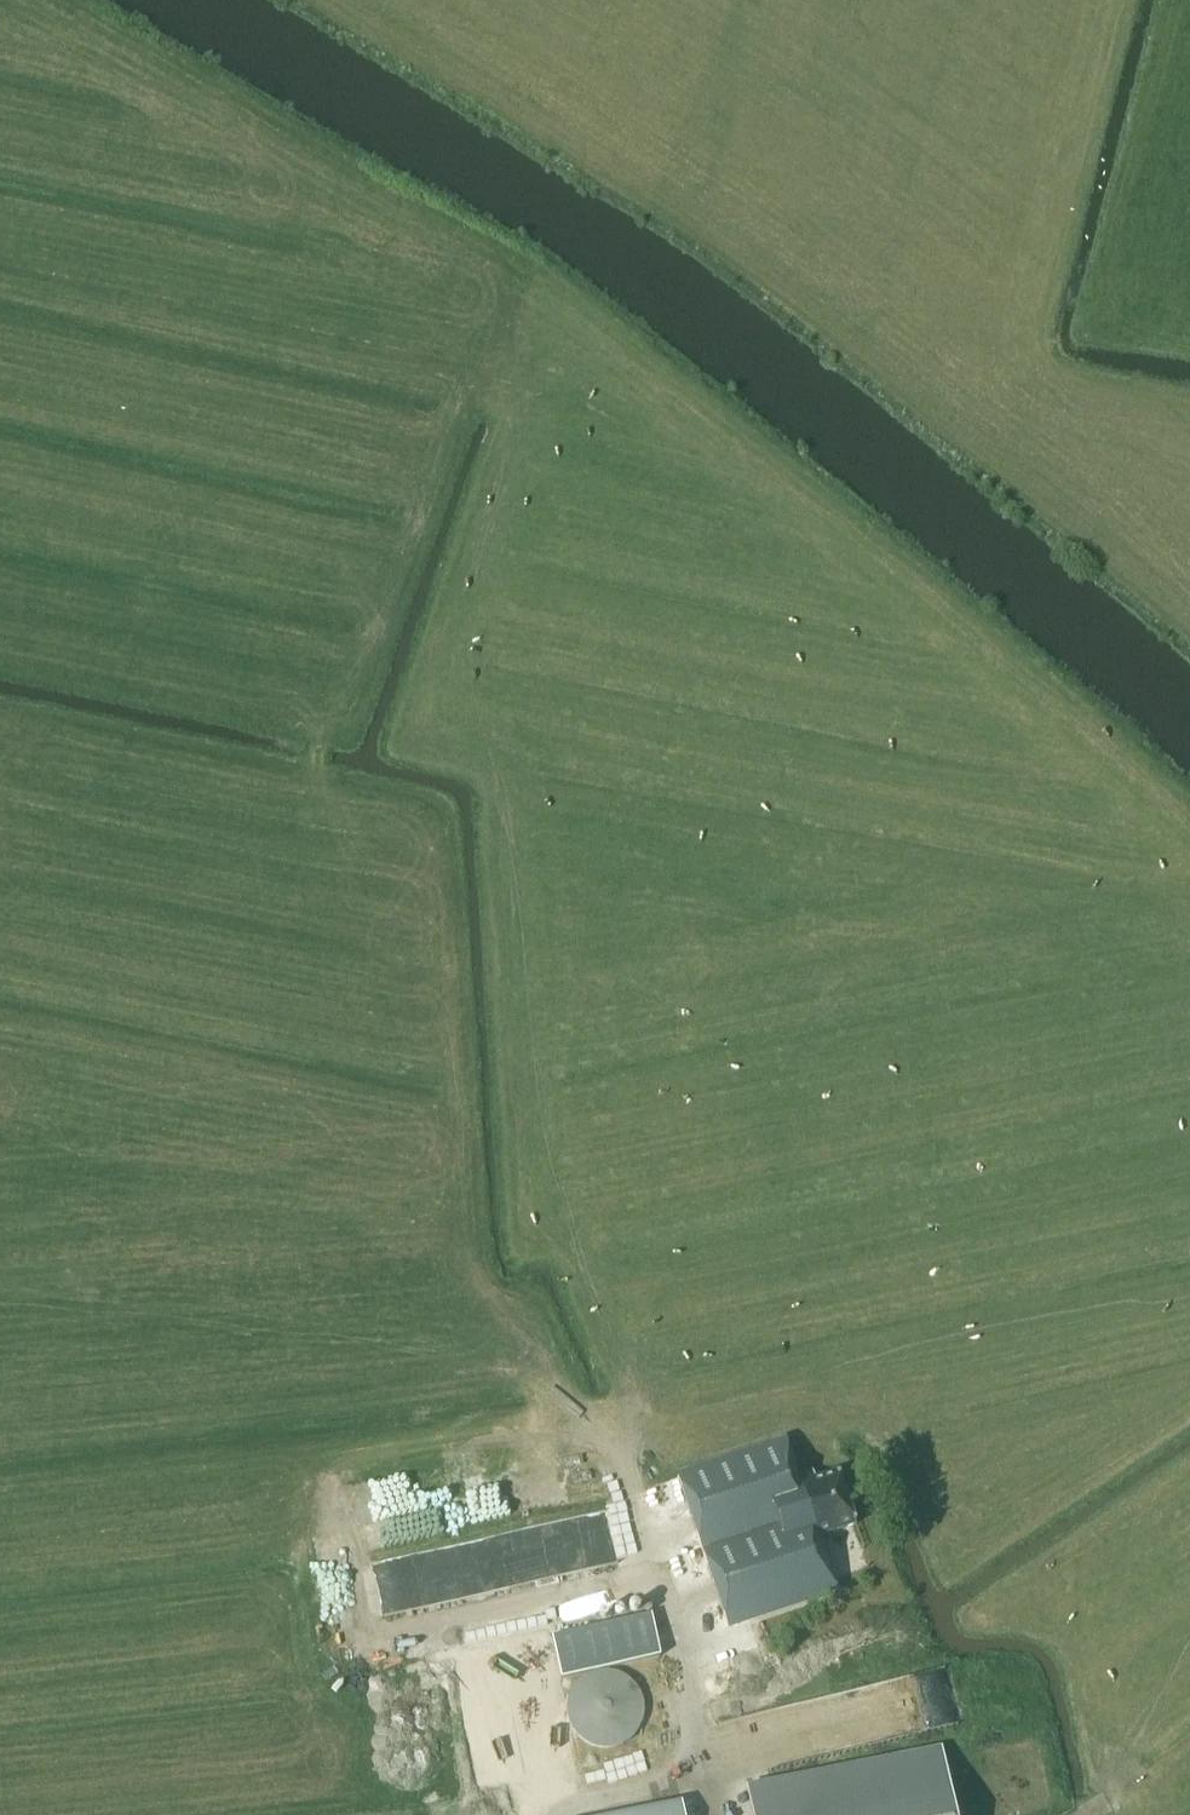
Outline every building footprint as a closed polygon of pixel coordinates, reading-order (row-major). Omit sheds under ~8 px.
[(791,1448),(682,1483),(716,1583),(714,1584),(728,1628),(729,1628),(737,1654),(759,1647),(749,1619),(837,1590),(838,1590),(836,1584),(820,1535),(855,1523),(837,1471),(816,1478),(813,1468),(799,1472),(799,1470),(791,1448)] [(378,1614),(541,1580),(538,1565),(511,1570),(504,1533),(367,1561),(378,1614)] [(552,1636),(561,1678),(660,1655),(652,1612),(552,1636)] [(642,1720),(644,1708),(642,1696),(637,1685),(628,1677),(618,1671),(606,1669),(594,1671),(583,1676),(574,1685),(569,1696),(567,1708),(569,1720),(574,1731),(583,1739),(594,1745),(606,1747),(618,1745),(628,1739),(637,1731),(642,1720)] [(752,1814),(955,1814),(942,1745),(746,1784),(752,1814)] [(653,1750),(623,1760),(627,1772),(657,1763),(653,1750)] [(680,1800),(612,1814),(684,1814),(680,1800)]
